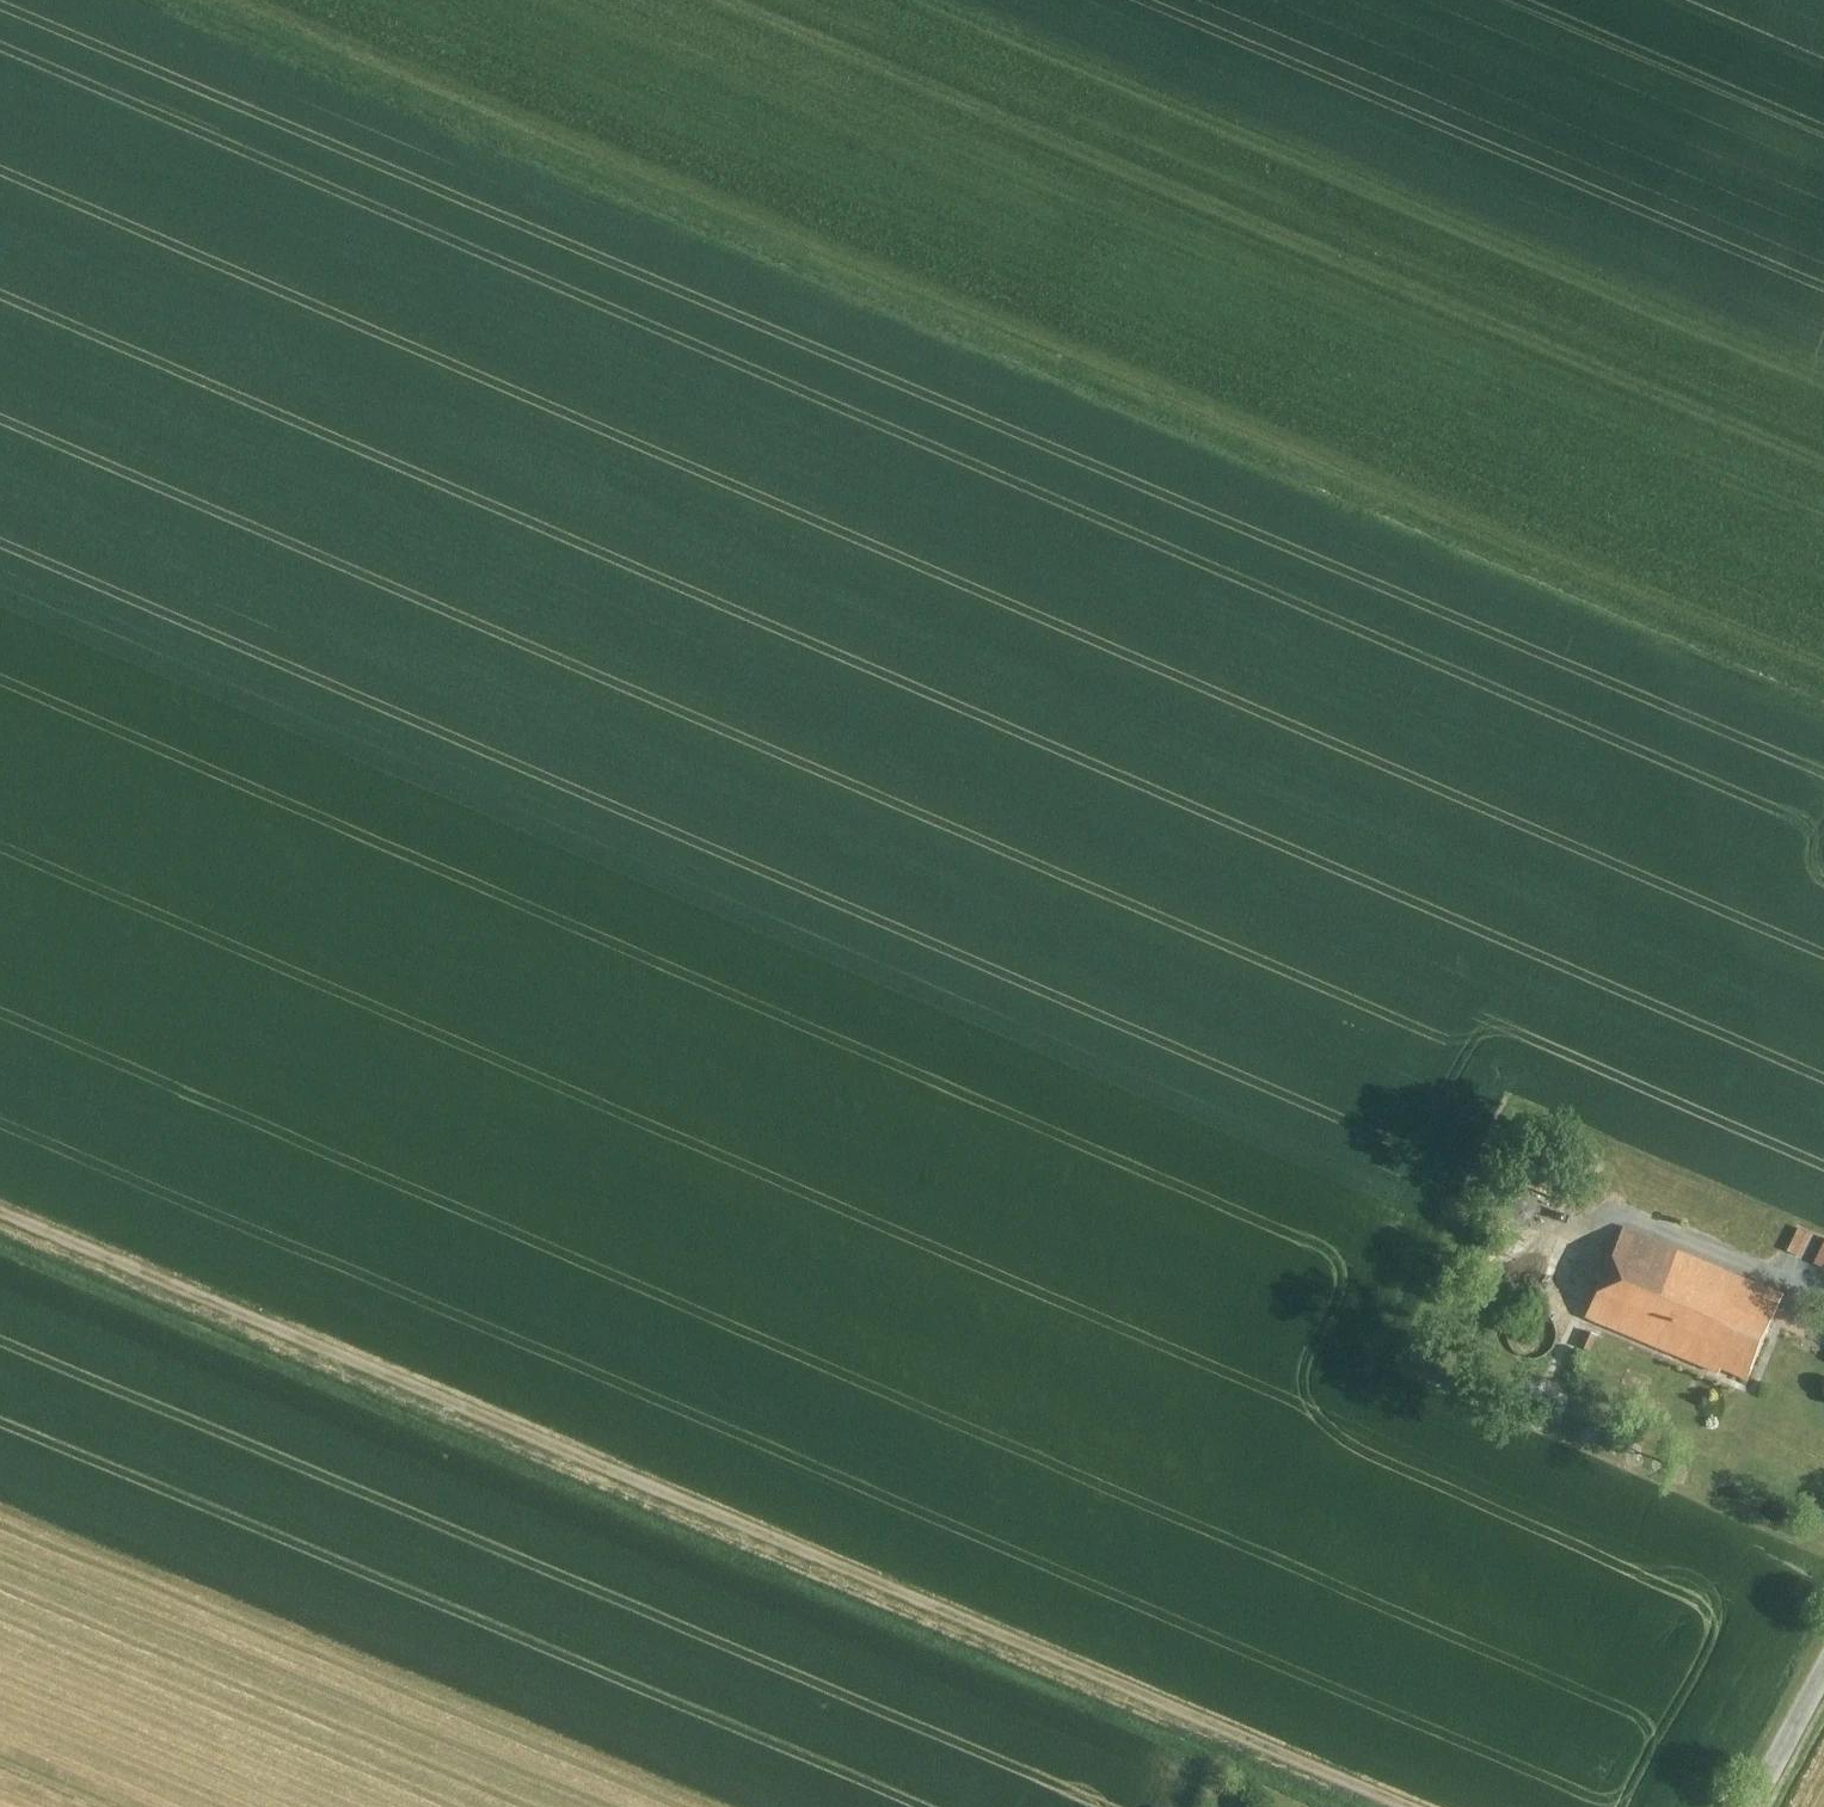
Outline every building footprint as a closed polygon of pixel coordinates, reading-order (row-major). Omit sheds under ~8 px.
[(1788,1245),(1805,1255),(1818,1233),(1802,1223),(1788,1245)] [(1748,1380),(1784,1290),(1625,1225),(1588,1315),(1748,1380)] [(1823,1263),(1823,1237),(1816,1259),(1823,1263)]
